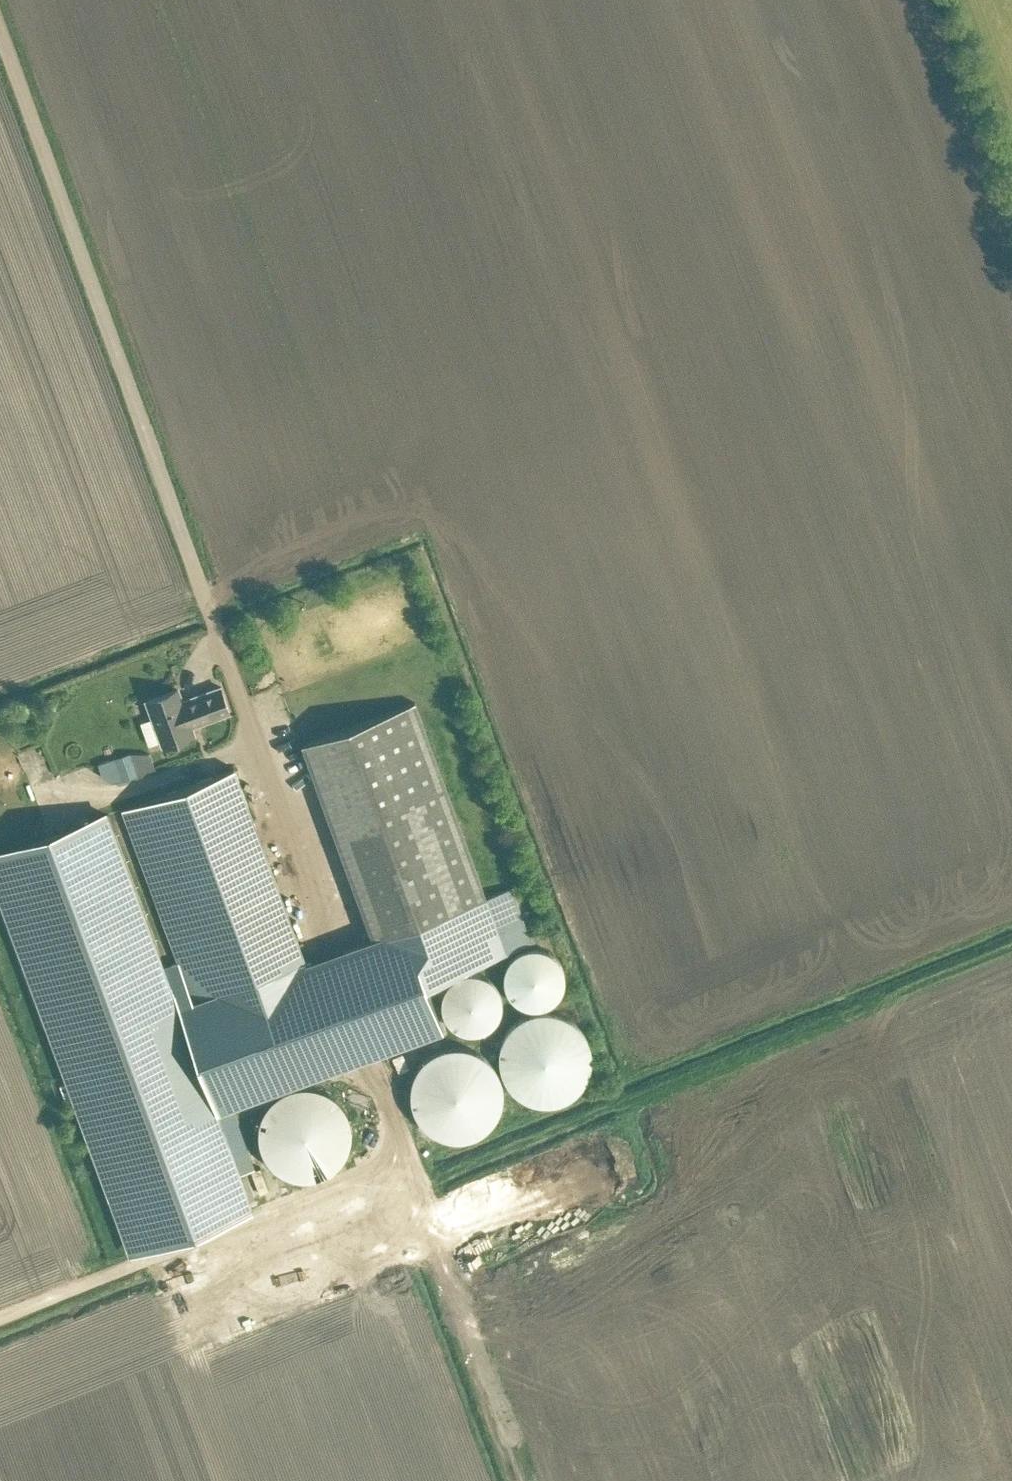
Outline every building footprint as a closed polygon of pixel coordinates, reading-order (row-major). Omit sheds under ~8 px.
[(189,724),(228,710),(219,686),(180,700),(176,688),(145,699),(151,715),(139,720),(147,743),(159,739),(161,744),(192,733),(189,724)] [(300,742),(371,938),(484,897),(413,701),(300,742)] [(113,758),(97,763),(101,775),(112,782),(120,779),(136,774),(128,753),(113,758)] [(303,959),(232,767),(121,808),(176,959),(184,981),(191,1000),(303,959)] [(248,1199),(240,1175),(215,1109),(161,964),(106,814),(0,853),(0,904),(74,1104),(128,1251),(139,1247),(165,1238),(251,1206),(248,1199)] [(303,959),(191,1000),(184,981),(176,959),(161,964),(215,1109),(442,1026),(426,982),(505,953),(484,897),(371,938),(305,963),(303,959)] [(504,969),(505,985),(513,999),(526,1006),(542,1006),(556,998),(564,984),(563,968),(555,955),(541,947),(526,947),(512,955),(504,969)] [(484,1030),(495,1022),(501,1010),(501,996),(496,984),(485,975),(472,972),(458,974),(448,983),(441,995),(441,1009),(447,1021),(457,1030),(471,1033),(484,1030)] [(505,1081),(516,1093),(530,1100),(547,1103),(562,1099),(576,1091),(586,1078),(591,1062),(591,1046),(584,1031),(574,1019),(559,1012),(543,1009),(527,1013),(513,1021),(504,1034),(499,1050),(499,1066),(505,1081)] [(461,1138),(474,1134),(486,1127),(495,1117),(501,1104),(503,1090),(500,1077),(494,1064),(484,1055),(472,1048),(458,1045),(445,1047),(432,1052),(421,1061),(414,1073),(410,1086),(410,1100),(415,1113),(423,1124),(434,1132),(447,1137),(461,1138)] [(259,1128),(262,1148),(273,1165),(291,1176),(312,1177),(331,1170),(345,1155),(351,1135),(348,1115),(337,1098),(319,1088),(298,1086),(279,1093),(265,1108),(259,1128)]
